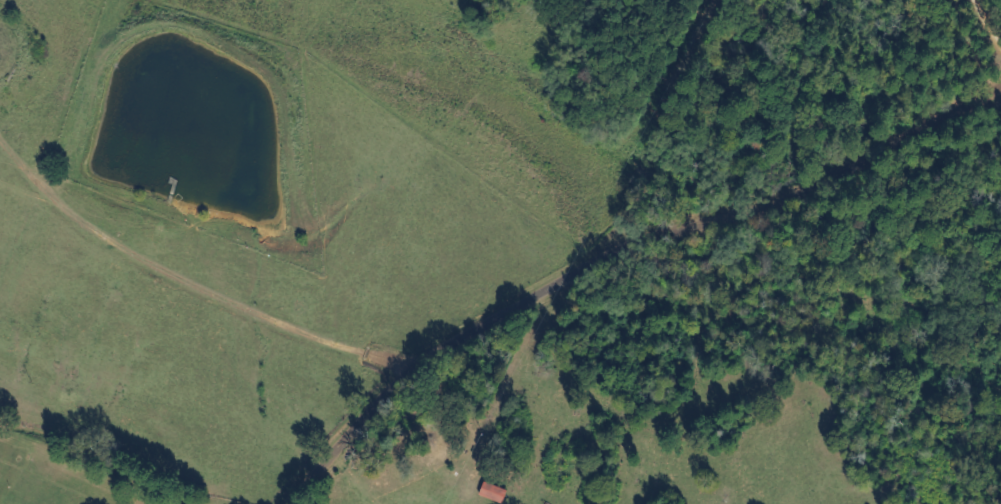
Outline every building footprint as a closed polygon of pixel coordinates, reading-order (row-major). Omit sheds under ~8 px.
[(495,503),(499,503),(502,491),(478,485),(475,499),(495,503)]
